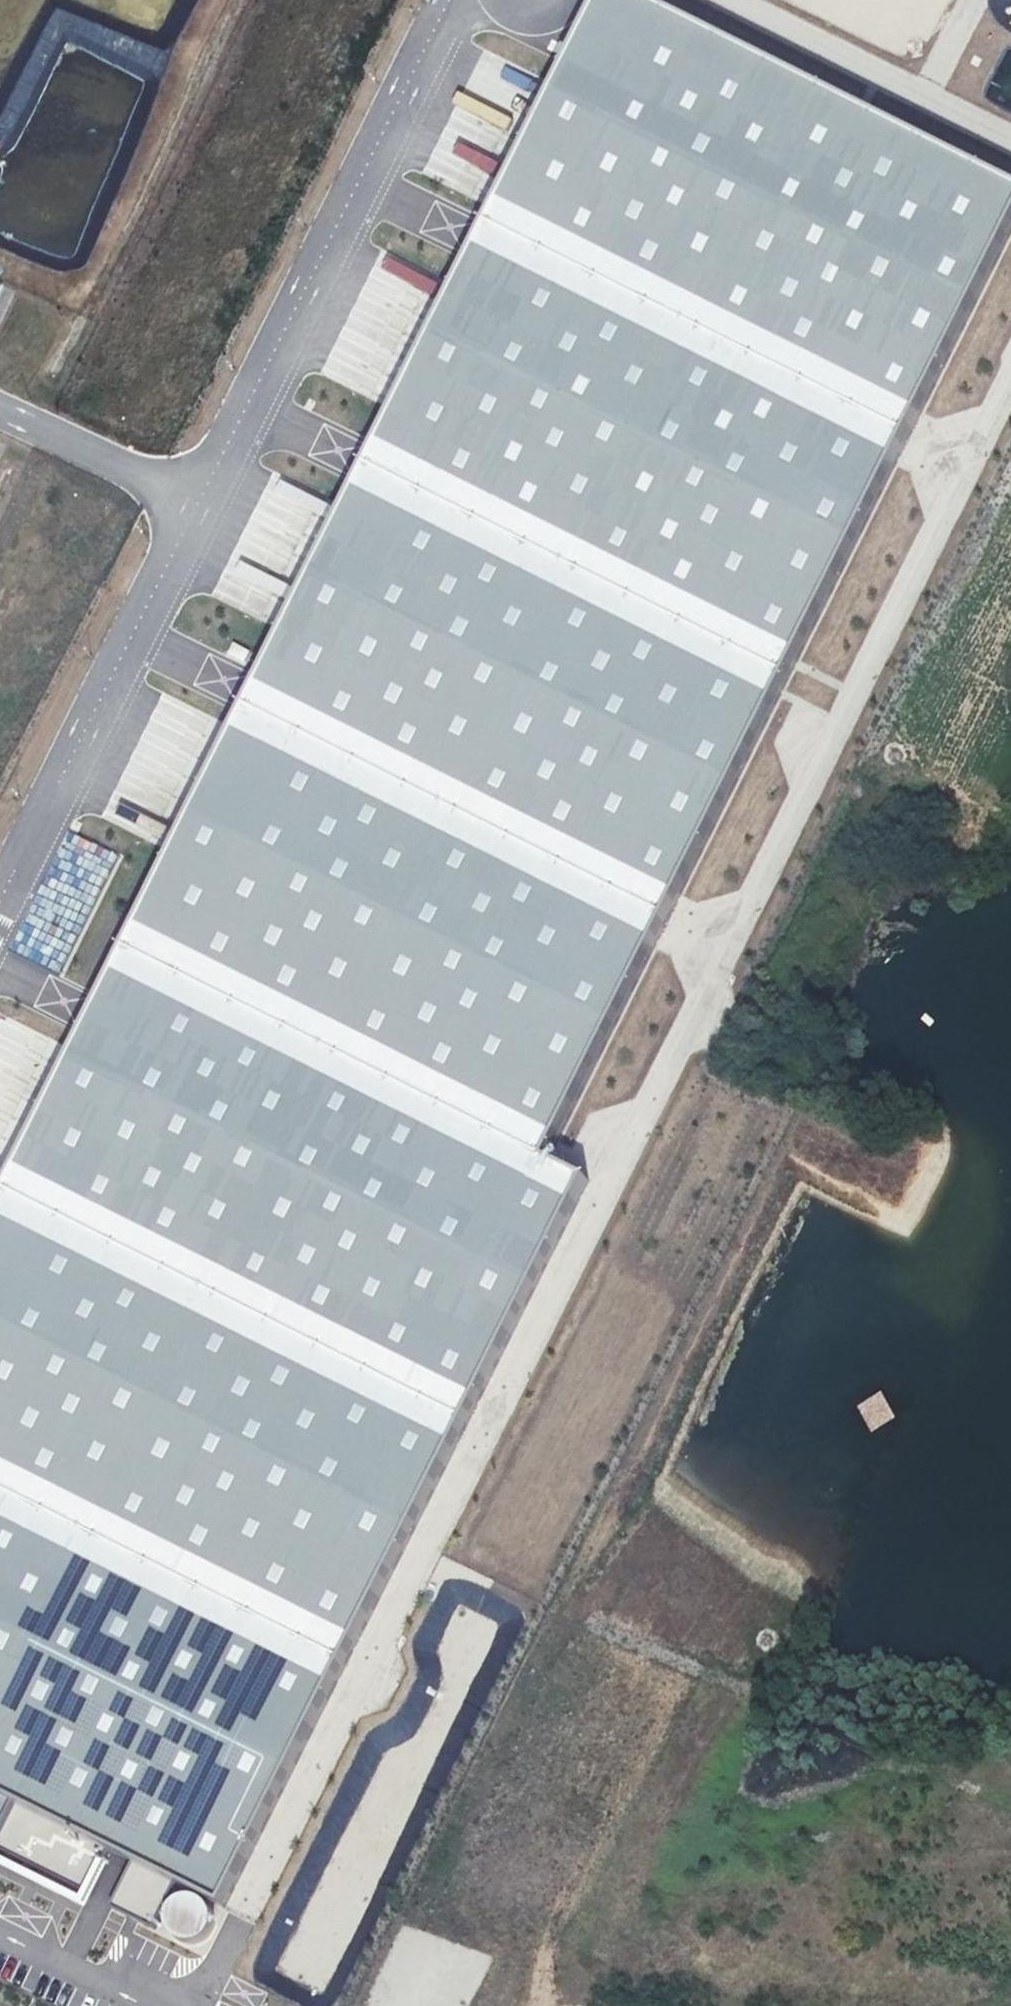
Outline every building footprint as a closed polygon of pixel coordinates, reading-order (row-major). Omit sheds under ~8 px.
[(231,1915),(594,1187),(551,1166),(1010,244),(1010,186),(635,0),(608,0),(0,1220),(0,1867),(90,1911),(117,1858),(138,1868),(117,1910),(160,1932),(181,1890),(231,1915)]
